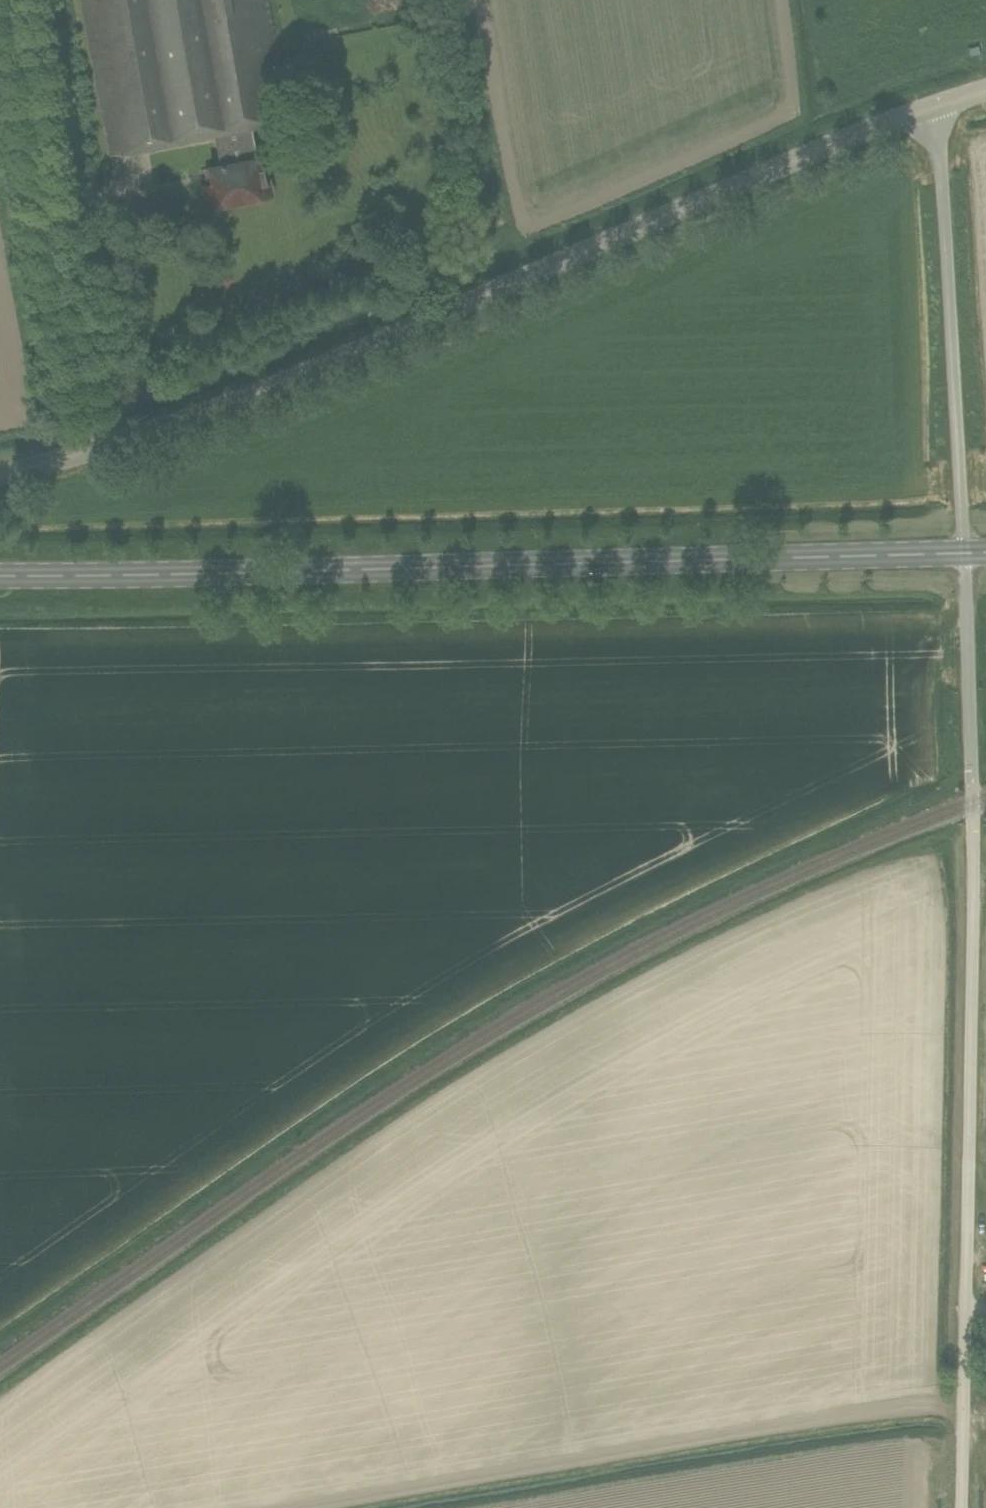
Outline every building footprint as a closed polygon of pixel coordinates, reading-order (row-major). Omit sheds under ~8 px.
[(270,0),(84,0),(111,154),(216,136),(221,168),(211,170),(214,185),(203,187),(207,207),(271,195),(265,160),(259,161),(254,129),(291,123),(270,0)]
